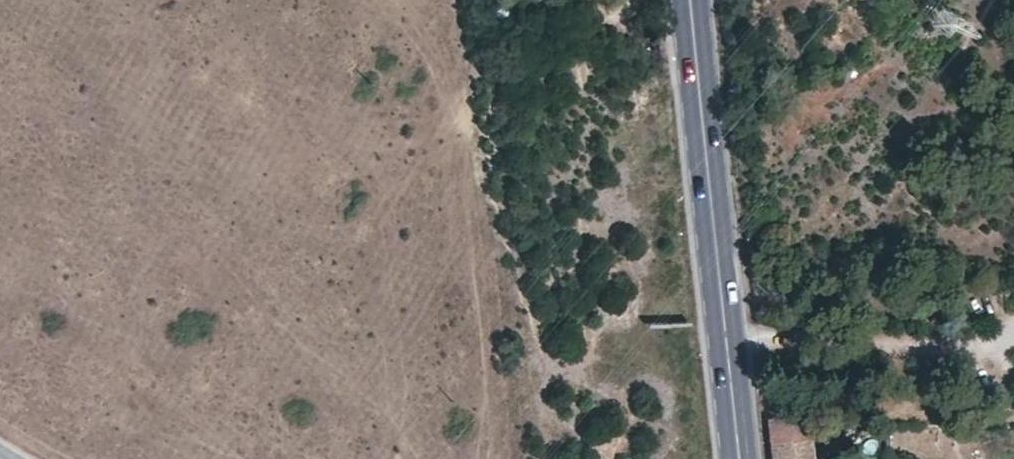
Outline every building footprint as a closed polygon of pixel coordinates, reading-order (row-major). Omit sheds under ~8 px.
[(770,419),(774,458),(814,458),(809,415),(770,419)]
